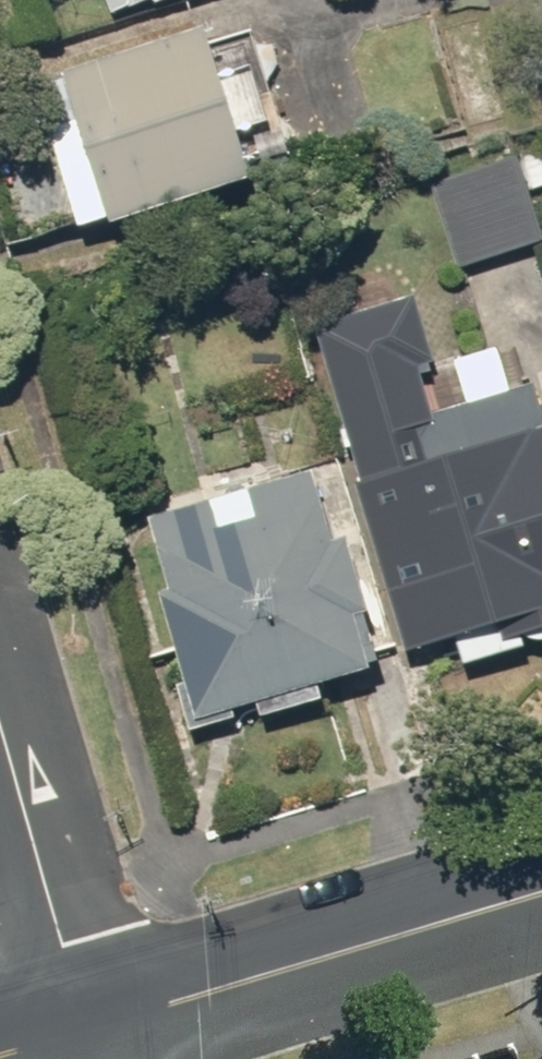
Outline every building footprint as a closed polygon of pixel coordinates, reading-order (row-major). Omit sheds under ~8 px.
[(106,20),(144,4),(147,11),(173,0),(97,0),(106,20)] [(97,234),(233,190),(184,38),(49,81),(50,85),(16,96),(61,238),(95,227),(97,234)] [(512,160),(429,184),(455,274),(538,250),(512,160)] [(397,658),(485,633),(490,650),(541,635),(541,419),(532,385),(423,416),(412,380),(428,375),(406,300),(302,329),(397,658)] [(300,479),(142,520),(161,593),(151,596),(185,725),(363,679),(348,621),(350,620),(330,545),(318,548),(300,479)]
